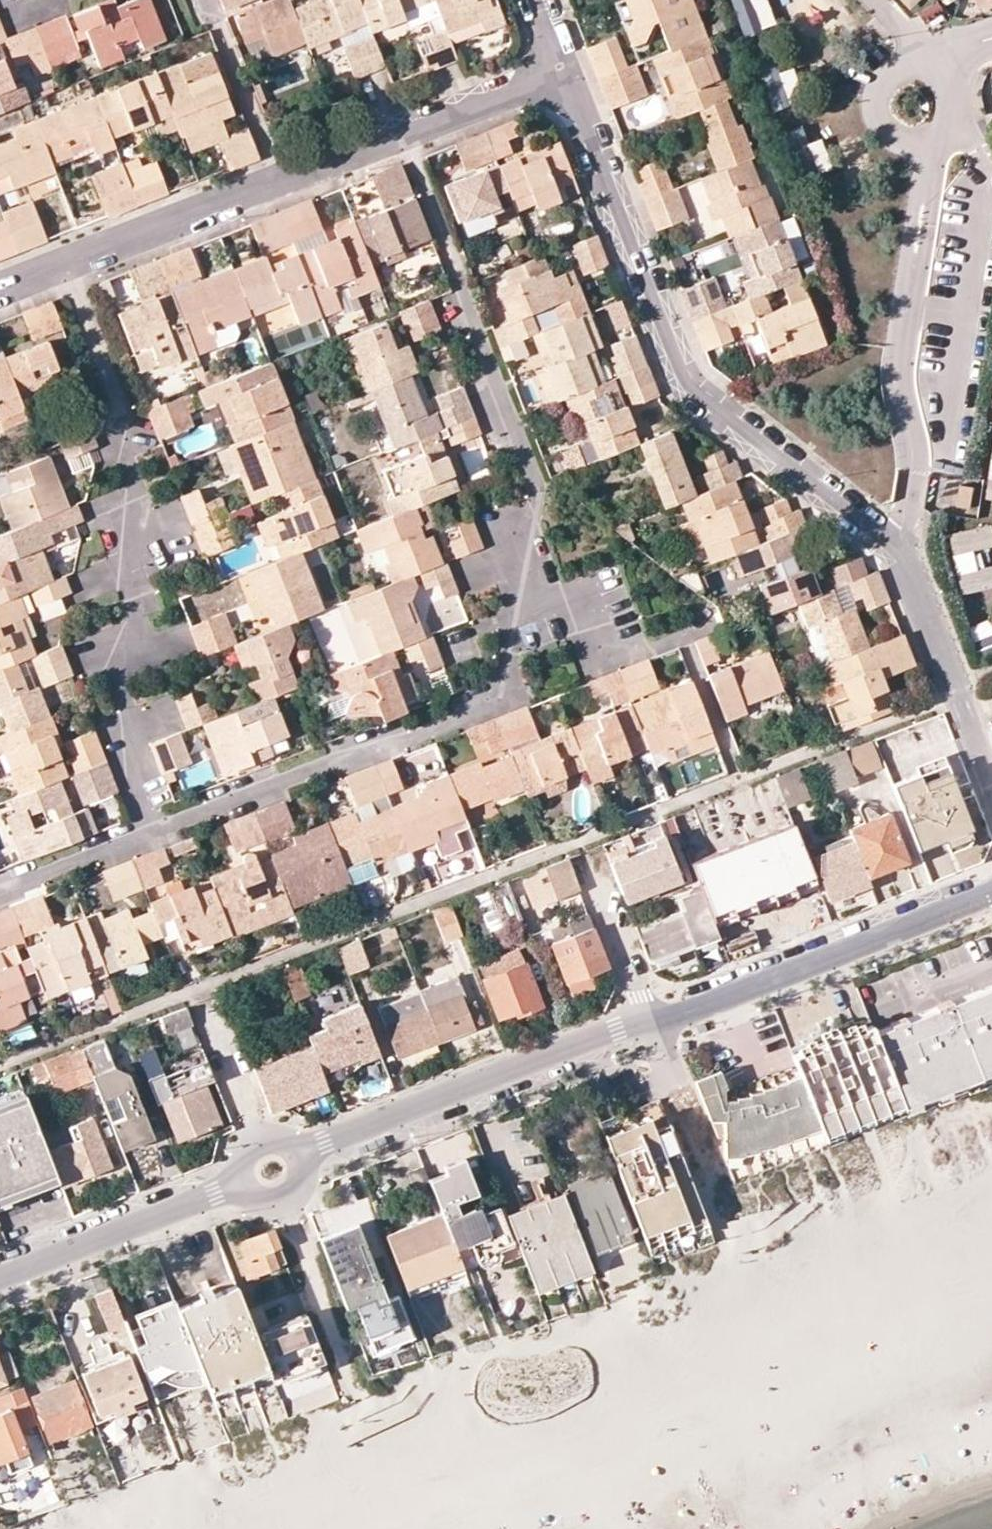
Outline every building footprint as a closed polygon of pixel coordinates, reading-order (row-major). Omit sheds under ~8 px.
[(73,15),(78,30),(84,27),(99,66),(123,56),(119,45),(139,37),(143,47),(163,39),(149,0),(129,0),(116,5),(114,0),(112,0),(73,15)] [(250,8),(247,0),(219,0),(226,17),(233,14),(245,46),(265,38),(272,56),(305,43),(292,9),(288,0),(270,0),(250,8)] [(292,9),(305,43),(308,49),(350,32),(349,30),(366,23),(358,0),(313,0),(292,9)] [(433,0),(358,0),(366,23),(370,32),(410,16),(408,10),(433,1),(433,0)] [(446,33),(478,21),(482,31),(504,23),(494,0),(433,0),(433,1),(440,17),(446,33)] [(638,63),(650,58),(706,37),(691,0),(621,0),(614,3),(638,63)] [(768,0),(731,0),(744,36),(777,25),(768,0)] [(908,12),(923,0),(899,0),(908,12)] [(938,3),(918,12),(925,29),(946,20),(938,3)] [(446,33),(440,17),(426,22),(431,35),(427,37),(431,49),(438,65),(456,58),(450,43),(446,33)] [(52,24),(64,55),(76,50),(64,19),(52,24)] [(478,21),(446,33),(450,43),(482,31),(478,21)] [(35,30),(50,70),(67,63),(64,55),(52,24),(35,30)] [(35,30),(19,36),(29,61),(35,76),(50,70),(35,30)] [(15,38),(5,42),(15,67),(29,61),(19,36),(15,38)] [(355,44),(365,72),(383,64),(372,37),(355,44)] [(591,62),(620,51),(615,37),(585,48),(587,52),(591,62)] [(706,37),(650,58),(674,118),(698,109),(725,99),(729,97),(706,37)] [(365,72),(355,44),(343,49),(353,76),(365,72)] [(27,102),(30,101),(21,82),(11,86),(1,59),(4,57),(0,47),(0,113),(27,102)] [(438,65),(431,49),(420,53),(426,70),(438,65)] [(597,78),(627,67),(620,51),(591,62),(597,78)] [(209,53),(156,73),(174,121),(177,128),(181,137),(208,127),(206,122),(214,119),(216,120),(219,118),(233,113),(209,53)] [(773,112),(790,106),(774,59),(756,65),(773,112)] [(597,78),(604,94),(640,81),(634,64),(627,67),(597,78)] [(156,73),(155,71),(94,95),(94,96),(111,137),(153,121),(171,114),(156,73)] [(604,94),(610,109),(646,95),(640,81),(604,94)] [(34,120),(50,161),(73,153),(70,148),(89,140),(94,154),(114,146),(111,137),(94,96),(34,120)] [(725,99),(698,109),(709,136),(703,138),(716,172),(749,160),(753,158),(739,124),(735,126),(725,99)] [(171,114),(153,121),(161,134),(177,128),(174,121),(171,114)] [(219,118),(216,120),(214,119),(206,122),(208,127),(181,137),(187,152),(217,140),(226,136),(219,118)] [(34,120),(11,129),(13,137),(0,142),(0,175),(6,173),(12,188),(54,171),(50,161),(34,120)] [(500,126),(505,138),(519,132),(514,120),(511,122),(500,126)] [(483,133),(494,158),(511,152),(505,138),(500,126),(483,133)] [(230,135),(241,163),(257,157),(246,128),(230,135)] [(828,171),(825,140),(806,142),(805,130),(790,131),(795,175),(828,171)] [(483,133),(468,139),(479,165),(494,158),(483,133)] [(217,140),(228,169),(241,163),(230,135),(226,136),(217,140)] [(458,143),(454,144),(465,171),(479,165),(468,139),(458,143)] [(577,193),(557,142),(496,165),(514,210),(534,204),(536,209),(577,193)] [(137,204),(153,198),(140,166),(137,157),(120,164),(137,204)] [(638,182),(665,172),(660,159),(633,170),(638,182)] [(776,218),(777,218),(769,197),(767,197),(762,185),(759,186),(749,160),(716,172),(699,179),(709,205),(705,206),(710,221),(719,218),(727,238),(730,236),(737,233),(776,218)] [(155,197),(166,193),(154,161),(140,166),(153,198),(155,197)] [(121,210),(137,204),(120,164),(120,163),(105,169),(121,210)] [(401,165),(384,172),(396,199),(411,193),(401,165)] [(514,210),(496,165),(443,186),(457,221),(476,214),(473,206),(485,201),(493,222),(516,214),(514,210)] [(121,210),(105,169),(91,174),(107,216),(121,210)] [(377,174),(370,177),(382,204),(396,199),(384,172),(377,174)] [(645,199),(672,189),(665,172),(638,182),(645,199)] [(645,199),(651,215),(682,203),(676,187),(672,189),(645,199)] [(352,221),(369,266),(384,260),(386,265),(405,258),(402,250),(429,239),(413,198),(352,221)] [(31,245),(46,239),(29,200),(15,206),(31,245)] [(651,215),(656,230),(687,217),(682,203),(651,215)] [(16,251),(31,245),(15,206),(1,211),(3,219),(16,251)] [(806,255),(792,216),(777,222),(792,261),(806,255)] [(792,261),(776,218),(737,233),(754,276),(741,281),(748,299),(763,293),(781,286),(799,279),(792,261)] [(3,219),(0,220),(0,257),(16,251),(3,219)] [(254,223),(250,224),(261,252),(274,247),(263,219),(254,223)] [(295,253),(319,316),(339,308),(331,287),(344,282),(350,298),(372,290),(375,298),(381,296),(369,266),(352,221),(333,229),(336,237),(295,253)] [(730,236),(747,279),(754,276),(737,233),(730,236)] [(594,236),(570,245),(577,260),(600,252),(594,236)] [(174,254),(185,282),(200,276),(189,248),(180,251),(174,254)] [(600,252),(577,260),(581,273),(605,264),(600,252)] [(231,269),(249,316),(288,301),(297,325),(319,316),(295,253),(267,264),(264,256),(231,269)] [(158,260),(169,288),(185,282),(174,254),(158,260)] [(543,257),(503,273),(509,288),(498,293),(510,324),(517,342),(531,337),(538,334),(531,315),(552,307),(559,326),(579,318),(589,314),(577,284),(569,287),(564,275),(552,280),(543,257)] [(158,260),(143,266),(154,294),(169,288),(158,260)] [(143,266),(129,271),(139,300),(154,294),(143,266)] [(249,316),(231,269),(171,293),(194,353),(199,365),(206,363),(201,351),(215,346),(212,338),(216,337),(213,330),(249,316)] [(589,300),(606,296),(600,271),(584,275),(589,300)] [(569,287),(577,284),(572,272),(564,275),(569,287)] [(713,277),(680,289),(685,303),(718,291),(713,277)] [(725,308),(692,320),(698,337),(727,326),(728,329),(753,319),(771,363),(824,343),(799,279),(781,286),(788,305),(770,312),(763,293),(748,299),(725,308)] [(718,291),(685,303),(692,320),(725,308),(718,291)] [(194,353),(171,293),(119,313),(135,356),(151,350),(157,364),(158,367),(194,353)] [(428,300),(397,311),(405,330),(408,329),(434,318),(428,300)] [(616,332),(632,325),(622,300),(606,307),(616,332)] [(53,301),(35,308),(46,334),(64,327),(53,301)] [(25,312),(24,313),(34,339),(46,334),(35,308),(25,312)] [(579,318),(592,351),(602,347),(589,314),(579,318)] [(434,318),(408,329),(413,341),(439,330),(438,327),(434,318)] [(563,400),(596,387),(583,355),(592,351),(579,318),(559,326),(540,334),(553,366),(544,370),(557,403),(563,400)] [(409,375),(418,372),(407,345),(395,350),(384,323),(343,339),(363,392),(370,390),(409,375)] [(510,324),(492,330),(500,349),(517,342),(510,324)] [(698,337),(704,351),(732,340),(728,329),(727,326),(698,337)] [(553,366),(540,334),(538,334),(531,337),(544,370),(553,366)] [(639,348),(635,338),(610,347),(615,358),(639,348)] [(5,356),(20,395),(54,381),(50,372),(58,368),(47,340),(5,356)] [(646,368),(639,348),(615,358),(610,359),(618,379),(646,368)] [(151,350),(135,356),(141,371),(157,364),(151,350)] [(596,387),(605,384),(592,351),(583,355),(596,387)] [(0,418),(25,408),(20,395),(5,356),(0,358),(0,417),(0,418)] [(233,443),(291,421),(268,362),(207,386),(196,390),(203,407),(217,401),(233,443)] [(596,387),(563,400),(574,428),(584,424),(598,461),(637,446),(618,397),(628,393),(653,384),(646,368),(618,379),(605,384),(596,387)] [(557,403),(544,370),(535,373),(548,406),(557,403)] [(417,439),(472,417),(466,400),(440,411),(425,417),(409,375),(370,390),(392,448),(417,439)] [(653,384),(628,393),(633,407),(658,397),(653,384)] [(465,398),(461,387),(435,398),(440,411),(466,400),(465,398)] [(147,409),(153,425),(187,411),(181,396),(147,409)] [(25,408),(0,418),(4,428),(29,418),(25,408)] [(157,436),(159,439),(192,425),(187,411),(153,425),(157,436)] [(414,506),(458,489),(452,474),(455,472),(449,454),(445,456),(438,439),(446,436),(450,445),(479,434),(472,417),(417,439),(422,455),(391,467),(379,472),(390,498),(385,500),(391,515),(414,506)] [(270,496),(314,479),(291,421),(233,443),(227,446),(250,504),(270,496)] [(91,431),(62,443),(67,458),(88,450),(97,446),(91,431)] [(681,501),(696,495),(671,432),(640,444),(665,507),(681,501)] [(479,434),(450,445),(455,458),(484,447),(479,434)] [(422,455),(417,439),(392,448),(385,451),(391,467),(422,455)] [(559,455),(567,474),(585,467),(577,447),(559,455)] [(88,450),(67,458),(74,471),(93,463),(88,450)] [(708,472),(727,464),(722,451),(703,458),(708,472)] [(13,529),(70,506),(50,456),(6,474),(13,492),(1,497),(13,529)] [(733,481),(741,478),(735,461),(727,464),(708,472),(696,477),(702,493),(733,481)] [(6,474),(0,476),(0,495),(1,497),(13,492),(6,474)] [(314,479),(270,496),(277,515),(255,523),(264,548),(273,544),(279,559),(299,551),(317,544),(337,537),(314,479)] [(729,556),(758,545),(733,481),(702,493),(696,495),(681,501),(689,522),(679,525),(690,552),(704,547),(710,563),(729,556)] [(961,486),(958,507),(969,508),(972,488),(961,486)] [(199,488),(180,496),(185,506),(192,526),(211,519),(199,488)] [(765,523),(790,513),(785,500),(759,510),(765,523)] [(0,534),(0,601),(19,593),(31,588),(53,579),(40,546),(53,542),(49,533),(74,524),(82,521),(75,504),(70,506),(13,529),(0,534)] [(391,515),(355,530),(364,553),(381,547),(387,564),(385,566),(391,583),(411,575),(418,572),(441,563),(429,534),(423,537),(418,524),(421,523),(414,506),(391,515)] [(795,530),(805,526),(800,513),(799,510),(790,513),(765,523),(771,540),(795,530)] [(192,526),(199,545),(233,531),(227,513),(192,526)] [(473,529),(469,518),(455,524),(460,538),(474,532),(473,529)] [(74,524),(49,533),(54,547),(79,537),(74,524)] [(958,594),(991,590),(991,546),(990,527),(951,532),(958,594)] [(798,602),(820,594),(795,530),(771,540),(758,545),(729,556),(737,577),(754,571),(770,613),(798,602)] [(201,550),(203,556),(238,543),(233,531),(199,545),(201,550)] [(480,548),(474,532),(460,538),(450,541),(456,557),(480,548)] [(279,559),(244,573),(261,615),(270,611),(277,628),(287,623),(304,617),(322,610),(299,551),(279,559)] [(844,584),(866,576),(860,559),(832,570),(838,587),(844,584)] [(441,563),(418,572),(425,588),(437,584),(451,578),(445,561),(441,563)] [(698,566),(674,575),(694,590),(706,586),(698,566)] [(866,576),(844,584),(851,602),(861,598),(883,589),(877,572),(866,576)] [(53,579),(31,588),(38,606),(60,597),(70,592),(71,588),(64,575),(53,579)] [(402,645),(424,637),(409,599),(416,586),(411,575),(391,583),(345,601),(354,623),(365,619),(379,655),(390,650),(402,645)] [(451,578),(437,584),(442,597),(456,591),(451,578)] [(838,587),(832,589),(842,615),(854,610),(851,602),(844,584),(838,587)] [(832,662),(868,648),(854,610),(842,615),(832,589),(820,594),(798,602),(808,629),(818,625),(832,662)] [(883,589),(861,598),(866,611),(889,602),(883,589)] [(0,601),(0,667),(17,661),(32,655),(37,654),(22,617),(28,615),(19,593),(0,601)] [(60,597),(38,606),(43,619),(65,610),(60,597)] [(195,641),(229,628),(224,615),(190,628),(194,637),(195,641)] [(980,651),(991,646),(991,619),(971,628),(980,651)] [(296,687),(285,656),(293,640),(287,623),(277,628),(235,644),(231,645),(241,670),(253,665),(258,678),(246,683),(254,703),(270,697),(289,689),(296,687)] [(195,641),(201,657),(231,645),(235,644),(229,628),(195,641)] [(694,641),(700,658),(715,652),(729,646),(722,630),(696,640),(694,641)] [(424,637),(402,645),(408,662),(422,657),(436,652),(429,635),(424,637)] [(914,667),(901,635),(868,648),(832,662),(820,667),(828,688),(841,683),(847,698),(834,704),(844,730),(893,711),(881,680),(914,667)] [(37,654),(32,655),(39,674),(67,664),(60,645),(37,654)] [(379,655),(327,675),(332,688),(336,690),(342,688),(347,703),(343,713),(377,713),(380,721),(406,711),(402,699),(416,694),(408,673),(400,676),(390,650),(379,655)] [(706,674),(725,721),(745,713),(741,705),(781,689),(778,681),(766,651),(706,674)] [(436,652),(422,657),(427,670),(441,664),(440,664),(436,652)] [(700,658),(703,665),(718,659),(715,652),(700,658)] [(658,686),(648,659),(643,661),(634,664),(644,691),(658,686)] [(51,716),(39,687),(29,691),(17,661),(0,667),(0,710),(9,733),(51,716)] [(67,664),(39,674),(43,686),(71,675),(67,664)] [(644,691),(634,664),(618,670),(628,697),(644,691)] [(618,670),(600,677),(606,691),(612,705),(629,699),(628,697),(618,670)] [(600,677),(587,683),(592,697),(606,691),(600,677)] [(638,699),(630,703),(647,747),(648,748),(658,744),(685,734),(693,741),(711,734),(690,679),(661,691),(664,701),(649,707),(638,699)] [(343,713),(347,703),(342,688),(336,690),(332,688),(325,690),(333,712),(343,713)] [(661,691),(638,699),(649,707),(664,701),(661,691)] [(180,713),(195,708),(190,694),(175,700),(179,710),(180,713)] [(216,718),(201,724),(220,774),(269,755),(264,742),(285,734),(270,697),(254,703),(216,718)] [(201,724),(216,718),(209,702),(195,708),(180,713),(187,730),(201,724)] [(647,747),(630,703),(569,726),(585,767),(591,782),(611,775),(606,763),(647,747)] [(512,712),(523,740),(536,735),(525,707),(521,708),(512,712)] [(496,718),(507,746),(523,740),(512,712),(496,718)] [(68,775),(57,747),(62,745),(51,716),(9,733),(0,736),(0,747),(19,795),(60,778),(68,775)] [(496,718),(478,725),(483,738),(489,753),(507,746),(496,718)] [(478,725),(465,730),(470,743),(483,738),(478,725)] [(585,767),(569,726),(509,750),(510,754),(524,788),(527,796),(543,789),(541,785),(561,777),(585,767)] [(905,727),(889,739),(901,755),(917,743),(905,727)] [(98,744),(93,732),(65,742),(70,755),(98,744)] [(149,744),(157,762),(186,751),(178,733),(149,744)] [(664,758),(713,739),(711,734),(693,741),(685,734),(658,744),(664,758)] [(820,760),(831,788),(881,769),(869,741),(820,760)] [(99,745),(98,744),(70,755),(76,772),(105,761),(99,745)] [(157,762),(161,773),(189,761),(186,751),(157,762)] [(390,759),(396,775),(410,769),(404,754),(390,759)] [(524,788),(510,754),(480,767),(478,762),(448,774),(462,808),(491,797),(492,800),(524,788)] [(375,765),(386,794),(401,788),(396,775),(390,759),(375,765)] [(105,761),(76,772),(72,773),(80,792),(112,780),(105,761)] [(954,787),(944,762),(890,784),(907,826),(916,848),(970,827),(959,798),(949,802),(945,791),(954,787)] [(386,794),(375,765),(347,776),(359,804),(386,794)] [(773,779),(784,806),(807,797),(796,769),(773,779)] [(391,807),(408,849),(437,838),(433,830),(465,817),(462,808),(448,774),(416,787),(419,795),(391,807)] [(566,788),(561,777),(541,785),(543,789),(548,796),(566,788)] [(73,814),(60,778),(19,795),(11,798),(17,813),(6,817),(22,860),(97,831),(88,808),(73,814)] [(112,780),(80,792),(85,803),(116,791),(112,780)] [(959,798),(954,787),(945,791),(949,802),(959,798)] [(267,807),(278,835),(294,828),(282,801),(278,802),(267,807)] [(253,812),(265,840),(278,835),(267,807),(253,812)] [(327,821),(344,865),(369,855),(372,864),(408,849),(391,807),(355,821),(352,811),(327,821)] [(117,808),(96,815),(102,831),(122,825),(117,808)] [(253,812),(235,819),(247,847),(265,840),(253,812)] [(851,839),(866,877),(902,863),(883,814),(847,828),(851,839)] [(671,818),(665,821),(670,835),(677,833),(671,818)] [(235,819),(223,824),(234,852),(247,847),(235,819)] [(344,865),(327,821),(289,836),(291,842),(269,851),(271,856),(281,882),(291,907),(322,895),(317,885),(347,873),(344,865)] [(699,889),(714,929),(823,888),(811,856),(799,823),(690,863),(699,889)] [(605,853),(621,894),(676,872),(661,834),(632,846),(627,836),(620,839),(623,846),(605,853)] [(866,877),(851,839),(811,856),(823,888),(838,883),(839,888),(843,887),(866,877)] [(152,851),(158,867),(170,862),(165,847),(152,851)] [(132,859),(144,888),(164,880),(158,867),(152,851),(132,859)] [(281,882),(271,856),(256,862),(250,851),(244,852),(240,854),(239,858),(240,863),(209,874),(213,886),(230,928),(268,914),(265,907),(268,894),(266,888),(281,882)] [(132,859),(115,866),(126,895),(144,888),(132,859)] [(565,861),(520,878),(532,908),(577,891),(565,861)] [(115,866),(103,871),(115,899),(126,895),(115,866)] [(621,894),(624,903),(680,881),(676,872),(621,894)] [(317,885),(322,895),(351,884),(347,873),(317,885)] [(866,877),(843,887),(839,888),(838,883),(823,888),(829,901),(869,884),(866,877)] [(230,928),(213,886),(195,893),(192,884),(183,888),(180,881),(165,886),(168,893),(149,901),(152,910),(157,922),(171,918),(181,942),(205,932),(208,941),(231,932),(230,928)] [(231,932),(233,935),(293,912),(291,907),(281,882),(266,888),(268,894),(265,907),(268,914),(230,928),(231,932)] [(506,883),(487,891),(502,926),(520,919),(506,883)] [(634,926),(649,964),(655,961),(659,969),(678,961),(674,953),(699,943),(701,950),(714,945),(712,939),(718,937),(714,929),(699,889),(674,899),(679,912),(660,919),(659,916),(634,926)] [(487,891),(474,896),(488,932),(502,926),(487,891)] [(32,898),(44,928),(54,924),(43,894),(42,894),(32,898)] [(12,906),(24,936),(44,928),(32,898),(12,906)] [(449,905),(431,911),(444,942),(461,935),(449,905)] [(0,911),(0,922),(8,942),(10,946),(25,940),(24,936),(12,906),(0,911)] [(100,911),(85,916),(103,962),(107,971),(147,955),(142,943),(132,917),(129,908),(103,918),(100,911)] [(132,917),(142,943),(162,935),(157,922),(152,910),(132,917)] [(554,942),(590,927),(586,915),(549,930),(554,942)] [(44,988),(48,997),(91,980),(86,969),(103,962),(85,916),(58,927),(63,938),(50,943),(48,938),(28,946),(32,956),(44,988)] [(171,918),(157,922),(161,932),(175,926),(171,918)] [(8,942),(0,922),(0,944),(8,942)] [(590,927),(554,942),(549,944),(565,984),(607,968),(590,927)] [(205,932),(181,942),(184,950),(208,941),(205,932)] [(336,947),(346,973),(367,965),(357,940),(336,947)] [(28,1020),(19,998),(44,988),(32,956),(7,967),(0,950),(0,1031),(28,1020)] [(476,968),(481,979),(526,961),(522,950),(476,968)] [(481,979),(497,1021),(516,1014),(517,1017),(544,1006),(526,961),(481,979)] [(281,969),(293,999),(308,993),(297,963),(281,969)] [(425,1007),(439,1042),(473,1029),(472,1026),(464,1005),(460,996),(463,995),(455,975),(419,990),(420,992),(425,1007)] [(104,989),(113,1012),(122,1009),(113,986),(104,989)] [(873,1031),(902,1105),(991,1070),(991,986),(873,1031)] [(397,1059),(439,1042),(425,1007),(420,992),(377,1009),(397,1059)] [(464,1005),(472,1026),(481,1023),(473,1001),(464,1005)] [(359,1003),(321,1018),(323,1024),(324,1028),(338,1061),(339,1064),(341,1069),(378,1055),(375,1046),(361,1009),(359,1003)] [(185,1011),(165,1019),(172,1035),(192,1027),(185,1011)] [(826,1146),(906,1115),(902,1105),(873,1031),(870,1025),(791,1056),(799,1074),(807,1097),(818,1124),(826,1146)] [(324,1028),(307,1035),(311,1046),(321,1071),(339,1064),(338,1061),(324,1028)] [(153,1138),(128,1073),(115,1065),(103,1037),(80,1046),(93,1079),(101,1100),(120,1150),(153,1138)] [(80,1046),(33,1064),(39,1081),(51,1077),(56,1093),(93,1079),(80,1046)] [(252,1068),(269,1111),(328,1088),(321,1071),(311,1046),(252,1068)] [(153,1049),(137,1056),(170,1141),(220,1122),(205,1084),(213,1081),(207,1066),(183,1076),(181,1071),(164,1077),(153,1049)] [(807,1097),(799,1074),(785,1076),(786,1078),(773,1080),(773,1083),(760,1084),(761,1087),(748,1089),(749,1092),(736,1092),(736,1096),(723,1095),(717,1085),(719,1084),(713,1067),(687,1076),(703,1116),(717,1117),(718,1155),(770,1143),(818,1124),(807,1097)] [(58,1180),(47,1151),(25,1094),(0,1104),(0,1202),(58,1180)] [(718,1155),(717,1117),(703,1116),(718,1155)] [(606,1147),(652,1129),(647,1117),(601,1135),(606,1147)] [(111,1169),(92,1120),(79,1125),(81,1130),(69,1135),(72,1141),(47,1151),(58,1180),(61,1187),(111,1169)] [(704,1217),(666,1123),(652,1129),(606,1147),(640,1235),(686,1217),(688,1223),(704,1217)] [(443,1172),(425,1178),(431,1194),(443,1225),(459,1219),(457,1213),(452,1201),(461,1197),(457,1186),(470,1181),(460,1156),(440,1164),(443,1172)] [(425,1178),(420,1166),(405,1172),(417,1200),(431,1194),(425,1178)] [(586,1235),(623,1221),(605,1174),(589,1180),(587,1175),(566,1184),(586,1235)] [(585,1257),(560,1191),(503,1214),(529,1278),(585,1257)] [(460,1266),(462,1272),(495,1258),(495,1248),(509,1243),(495,1207),(473,1216),(471,1208),(457,1213),(459,1219),(443,1225),(460,1266)] [(382,1235),(403,1288),(460,1266),(443,1225),(438,1212),(382,1235)] [(623,1221),(586,1235),(593,1253),(630,1238),(623,1221)] [(396,1295),(385,1299),(357,1226),(344,1231),(353,1255),(328,1265),(344,1308),(353,1304),(372,1352),(413,1336),(396,1295)] [(270,1230),(254,1236),(238,1242),(244,1257),(239,1259),(247,1278),(278,1266),(277,1265),(283,1263),(270,1230)] [(318,1241),(328,1265),(353,1255),(344,1231),(318,1241)] [(585,1257),(529,1278),(534,1292),(590,1270),(585,1257)] [(206,1381),(209,1390),(268,1367),(246,1311),(236,1284),(177,1307),(178,1309),(206,1381)] [(123,1318),(111,1288),(95,1294),(111,1335),(127,1329),(123,1318)] [(135,1313),(139,1324),(178,1309),(177,1307),(174,1299),(135,1313)] [(321,1358),(303,1313),(265,1327),(257,1306),(246,1311),(268,1367),(275,1384),(317,1368),(314,1361),(321,1358)] [(139,1324),(167,1396),(206,1381),(178,1309),(139,1324)] [(139,1324),(135,1313),(123,1318),(127,1329),(156,1401),(167,1396),(139,1324)] [(18,1374),(8,1348),(0,1351),(0,1382),(18,1374)] [(81,1372),(98,1414),(112,1410),(115,1417),(135,1409),(132,1402),(145,1397),(128,1354),(81,1372)] [(35,1394),(50,1434),(89,1420),(73,1379),(35,1394)] [(0,1393),(0,1462),(6,1460),(11,1472),(31,1463),(10,1408),(29,1401),(22,1384),(0,1393)] [(89,1420),(50,1434),(53,1441),(91,1427),(89,1420)]
